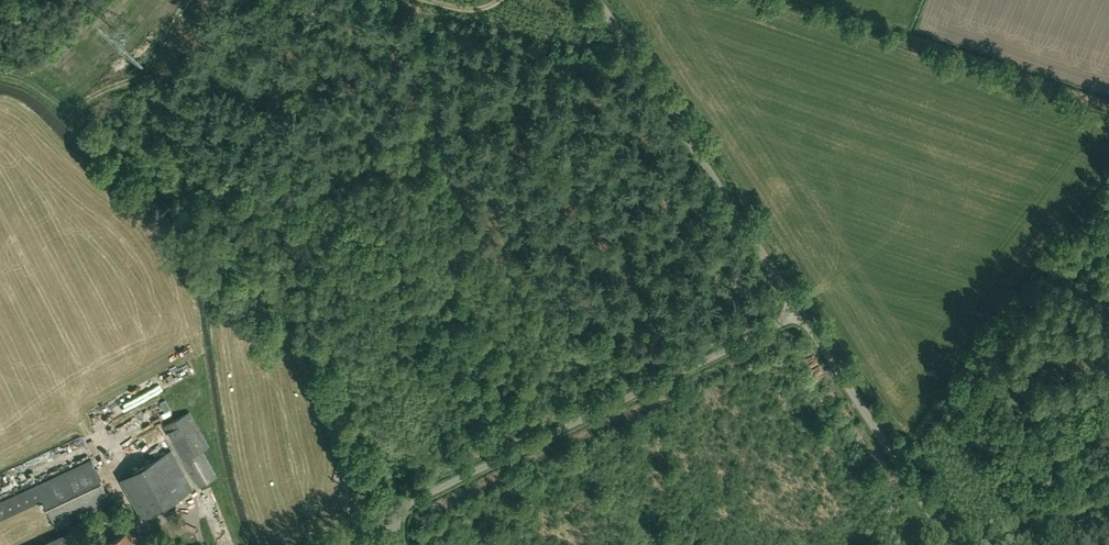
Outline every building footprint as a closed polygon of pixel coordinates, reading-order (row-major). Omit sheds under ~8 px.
[(189,412),(165,425),(185,461),(202,450),(209,447),(189,412)] [(171,450),(161,456),(183,495),(193,489),(171,450)] [(199,486),(216,476),(202,450),(185,461),(199,486)] [(161,456),(121,478),(143,517),(183,495),(161,456)] [(43,498),(57,529),(112,503),(92,458),(36,484),(43,498)] [(0,501),(0,518),(43,498),(36,484),(0,501)] [(68,530),(81,524),(79,521),(66,528),(68,530)] [(68,530),(63,533),(69,544),(92,544),(81,524),(68,530)] [(107,544),(108,544),(139,544),(131,530),(107,544)] [(37,544),(68,544),(62,533),(37,544)]
